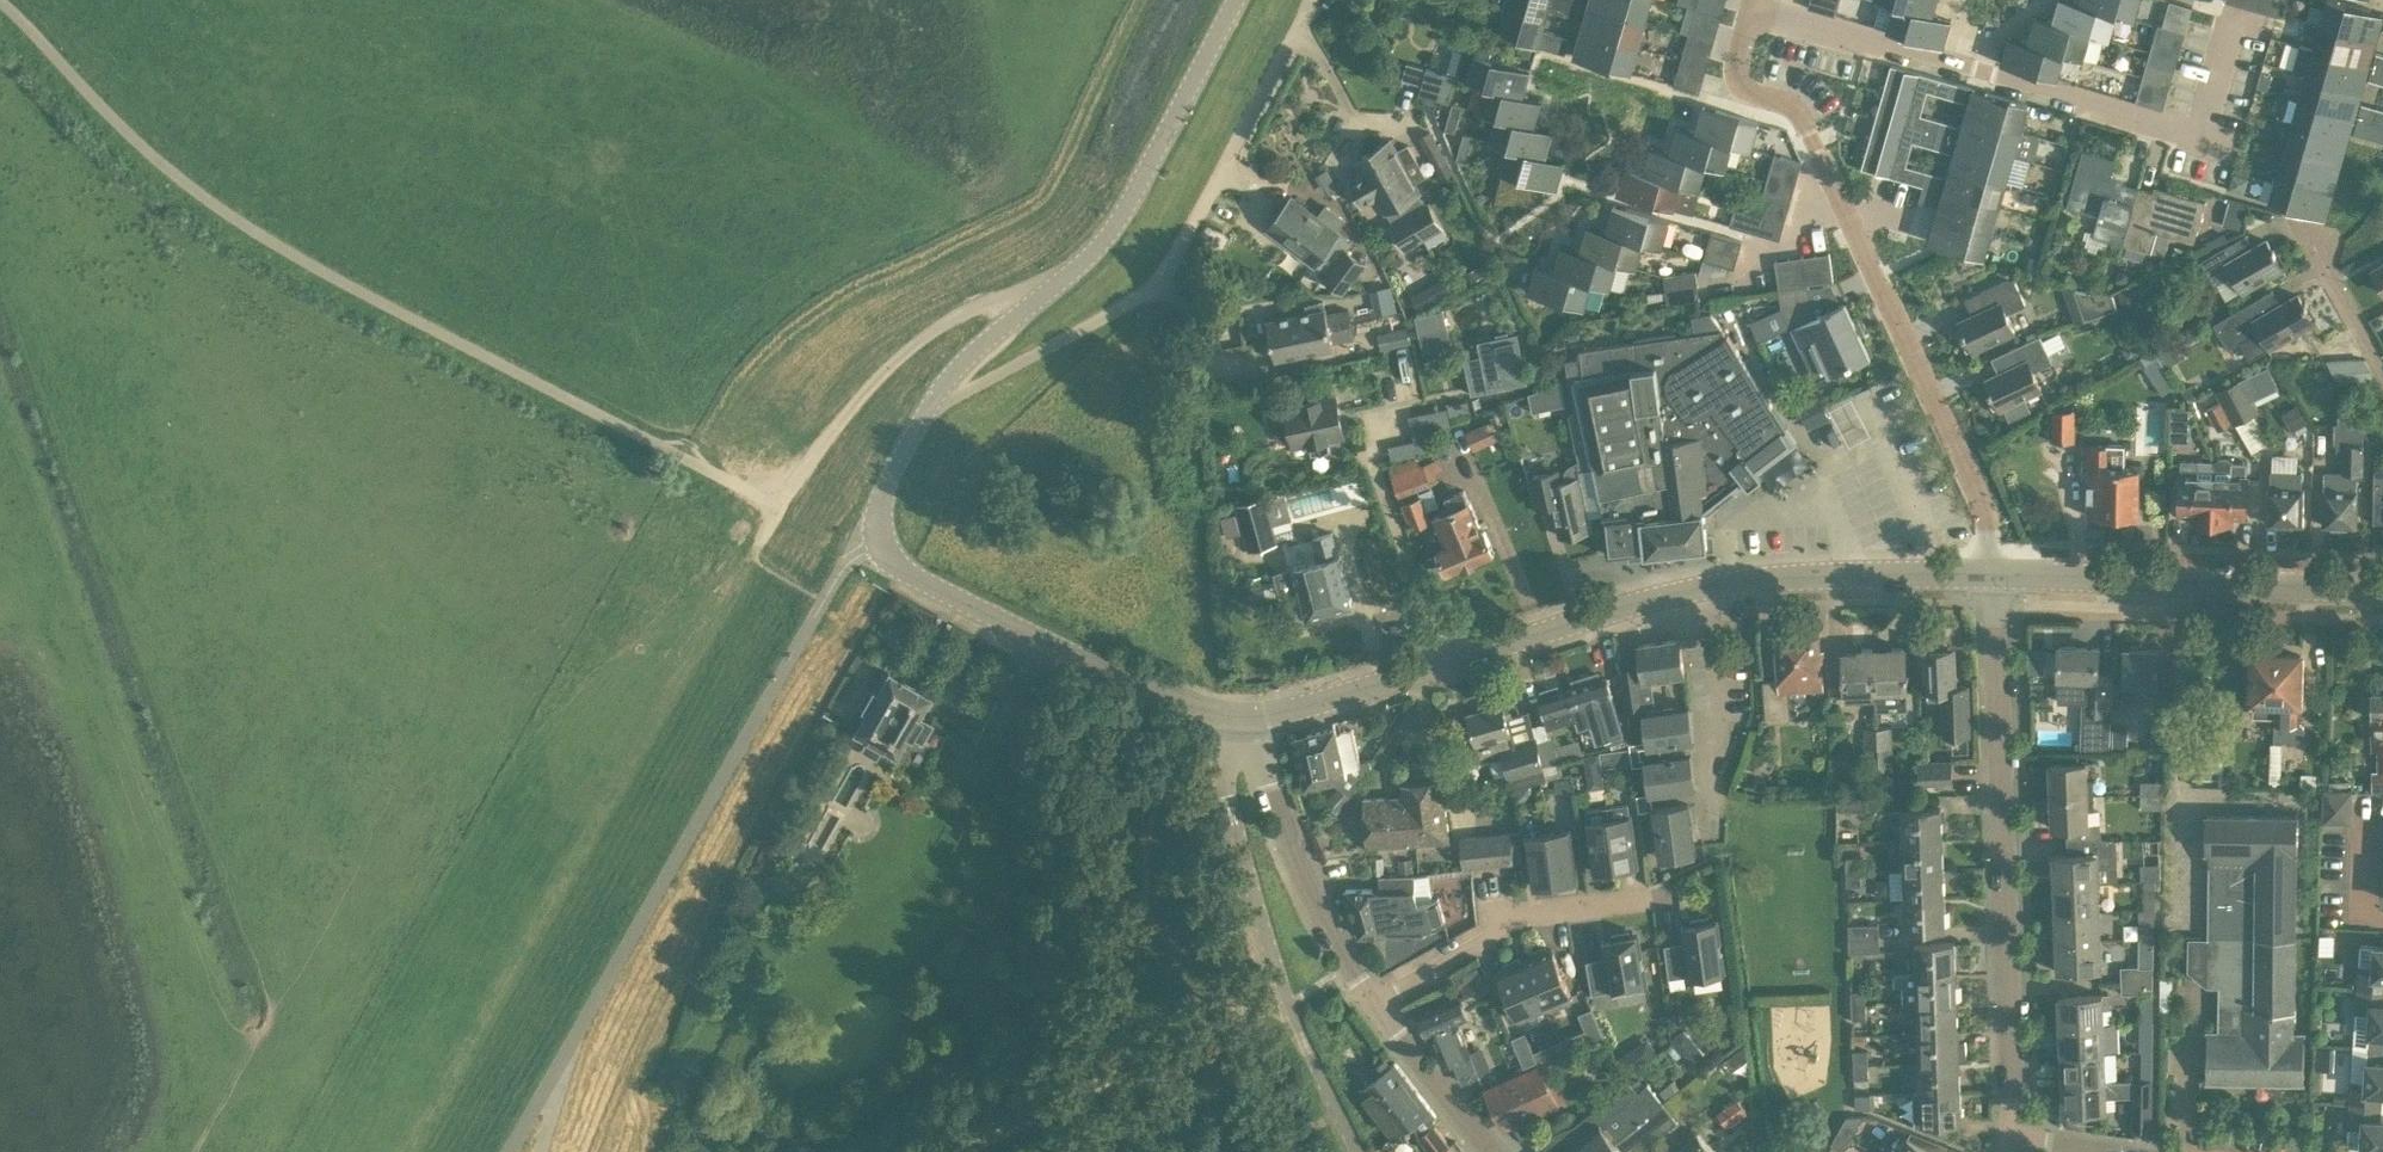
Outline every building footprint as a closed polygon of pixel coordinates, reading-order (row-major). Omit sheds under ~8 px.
[(1545,19),(1548,10),(1576,18),(1580,2),(1574,0),(1510,0),(1509,2),(1505,1),(1503,7),(1545,19)] [(1646,20),(1651,1),(1656,3),(1657,0),(1591,0),(1590,4),(1602,8),(1646,20)] [(1714,40),(1719,24),(1706,20),(1711,3),(1702,0),(1698,0),(1696,8),(1689,6),(1682,31),(1714,40)] [(1711,3),(1706,20),(1719,24),(1726,0),(1702,0),(1711,3)] [(1809,8),(1837,16),(1841,0),(1811,0),(1809,8)] [(1895,4),(1934,15),(1934,14),(1938,0),(1877,0),(1882,1),(1895,6),(1895,4)] [(2111,39),(2118,14),(2119,13),(2080,2),(2080,1),(2078,0),(2061,0),(2055,21),(2054,22),(2093,33),(2093,34),(2111,39)] [(2142,0),(2080,0),(2080,1),(2080,2),(2119,13),(2118,14),(2136,20),(2142,0)] [(2170,0),(2169,0),(2167,7),(2191,14),(2193,8),(2193,7),(2170,0)] [(2255,0),(2240,0),(2239,5),(2252,9),(2255,0)] [(2269,0),(2255,0),(2252,9),(2265,13),(2269,0)] [(2265,13),(2278,16),(2283,0),(2269,0),(2265,13)] [(2363,36),(2376,40),(2382,15),(2382,13),(2337,0),(2328,0),(2325,9),(2311,4),(2306,20),(2363,36)] [(1944,46),(1945,46),(1949,30),(1952,19),(1934,14),(1934,15),(1895,4),(1895,6),(1882,1),(1875,27),(1944,46)] [(1582,30),(1643,47),(1645,42),(1640,40),(1646,20),(1602,8),(1590,4),(1582,30)] [(1545,19),(1503,7),(1501,13),(1505,14),(1500,35),(1565,53),(1570,37),(1542,29),(1545,19)] [(2068,53),(2067,55),(2085,60),(2093,34),(2093,33),(2054,22),(2055,21),(2036,15),(2028,41),(2028,42),(2068,53)] [(2188,26),(2164,19),(2162,25),(2185,31),(2186,32),(2188,26)] [(2314,48),(2356,61),(2369,64),(2376,40),(2363,36),(2306,20),(2303,32),(2317,37),(2314,48)] [(2165,53),(2178,58),(2186,32),(2159,24),(2155,37),(2168,41),(2165,53)] [(1641,53),(1643,47),(1582,30),(1575,56),(1631,73),(1637,52),(1641,53)] [(1714,40),(1682,31),(1689,33),(1684,49),(1697,53),(1692,70),(1705,74),(1714,40)] [(2007,47),(2002,63),(2060,80),(2067,55),(2068,53),(2028,42),(2028,41),(2010,36),(2007,47)] [(2168,41),(2155,37),(2148,63),(2175,70),(2178,58),(2165,53),(2168,41)] [(2302,72),(2349,86),(2362,90),(2369,64),(2356,61),(2314,48),(2301,45),(2294,70),(2302,72)] [(1405,46),(1403,60),(1446,67),(1448,52),(1405,46)] [(1700,92),(1705,74),(1692,70),(1697,53),(1684,49),(1674,84),(1700,92)] [(1531,68),(1475,52),(1467,79),(1485,84),(1485,83),(1523,94),(1524,93),(1531,68)] [(2382,62),(2382,55),(2376,53),(2373,66),(2381,69),(2382,62)] [(2154,92),(2168,96),(2175,70),(2148,63),(2144,74),(2158,78),(2154,92)] [(1960,99),(1964,85),(1893,65),(1887,86),(1882,84),(1880,90),(1926,102),(1929,91),(1960,99)] [(2381,69),(2373,66),(2369,80),(2377,83),(2381,69)] [(1423,82),(1419,93),(1430,96),(1437,98),(1444,72),(1427,67),(1423,82)] [(1444,72),(1437,98),(1448,101),(1456,76),(1456,75),(1444,72)] [(2299,99),(2342,111),(2354,115),(2362,90),(2349,86),(2302,72),(2300,78),(2305,79),(2299,99)] [(2158,78),(2144,74),(2137,101),(2164,109),(2168,96),(2154,92),(2158,78)] [(2268,89),(2271,78),(2261,75),(2257,86),(2268,89)] [(1485,83),(1485,84),(1477,109),(1496,114),(1497,113),(1534,124),(1534,123),(1541,98),(1524,93),(1523,94),(1485,83)] [(1971,87),(1964,85),(1960,99),(1967,101),(1971,87)] [(1967,114),(2026,132),(2028,126),(2024,125),(2030,104),(1974,88),(1967,114)] [(1949,137),(1949,136),(1953,123),(1923,114),(1926,102),(1880,90),(1879,96),(1884,97),(1878,116),(1949,137)] [(2354,115),(2342,111),(2299,99),(2294,119),(2289,117),(2287,124),(2334,137),(2347,141),(2354,115)] [(1454,130),(1461,105),(1453,102),(1446,127),(1454,130)] [(2371,105),(2362,102),(2358,117),(2367,120),(2371,105)] [(2371,105),(2367,120),(2377,123),(2382,124),(2382,108),(2371,105)] [(1760,122),(1709,108),(1702,106),(1695,130),(1695,131),(1734,143),(1733,144),(1752,149),(1760,122)] [(1497,113),(1496,114),(1489,140),(1506,145),(1506,144),(1545,155),(1545,154),(1553,129),(1534,123),(1534,124),(1497,113)] [(1959,139),(2015,155),(2020,136),(2025,137),(2026,132),(1967,114),(1959,139)] [(1911,153),(1914,145),(1915,141),(1945,150),(1949,137),(1878,116),(1873,136),(1867,135),(1865,140),(1911,153)] [(2367,120),(2358,117),(2355,117),(2351,132),(2362,135),(2367,120)] [(2367,120),(2362,135),(2372,138),(2377,123),(2367,120)] [(1961,125),(1953,123),(1949,136),(1949,137),(1957,139),(1961,125)] [(2377,123),(2372,138),(2382,141),(2382,124),(2377,123)] [(2347,141),(2334,137),(2287,124),(2286,129),(2290,130),(2285,150),(2340,166),(2347,141)] [(1733,144),(1734,143),(1695,131),(1695,130),(1680,126),(1680,125),(1677,125),(1670,150),(1669,152),(1708,163),(1707,164),(1726,169),(1733,144)] [(1449,161),(1431,130),(1418,137),(1442,178),(1454,171),(1455,171),(1449,161)] [(1465,161),(1473,134),(1463,131),(1455,158),(1465,161)] [(1953,152),(1957,139),(1949,137),(1945,150),(1953,152)] [(1952,165),(1965,168),(2012,182),(2013,176),(2009,175),(2015,155),(1959,139),(1952,165)] [(1408,144),(1397,151),(1391,140),(1374,149),(1426,239),(1445,228),(1430,202),(1426,204),(1418,189),(1419,189),(1406,166),(1417,159),(1408,144)] [(1924,185),(1934,188),(1939,174),(1908,165),(1911,153),(1865,140),(1864,146),(1869,148),(1864,168),(1924,185)] [(1545,154),(1545,155),(1506,144),(1506,145),(1498,171),(1510,175),(1543,184),(1556,188),(1564,159),(1545,154)] [(1707,164),(1708,163),(1669,152),(1670,150),(1651,145),(1644,170),(1644,172),(1682,182),(1682,184),(1700,189),(1707,164)] [(1388,208),(1392,215),(1395,221),(1390,223),(1406,250),(1426,239),(1374,149),(1357,159),(1365,172),(1351,180),(1364,204),(1379,196),(1386,208),(1388,208)] [(2125,243),(2140,187),(2112,179),(2118,158),(2085,149),(2069,205),(2101,214),(2095,234),(2125,243)] [(2273,173),(2320,187),(2333,190),(2340,166),(2285,150),(2279,169),(2274,167),(2273,173)] [(1782,184),(1795,188),(1803,161),(1775,153),(1771,167),(1785,171),(1782,184)] [(1675,209),(1682,184),(1682,182),(1644,172),(1644,170),(1624,164),(1617,192),(1675,209)] [(1945,190),(1957,194),(2000,206),(2006,187),(2010,188),(2012,182),(1965,168),(1952,165),(1949,177),(1945,190)] [(1785,171),(1771,167),(1763,192),(1791,200),(1795,188),(1782,184),(1785,171)] [(2333,190),(2320,187),(2273,173),(2271,179),(2276,181),(2270,201),(2325,217),(2333,190)] [(1939,174),(1934,188),(1940,190),(1944,191),(1945,190),(1949,177),(1939,174)] [(2243,192),(2247,178),(2233,174),(2229,188),(2243,192)] [(1538,201),(1543,184),(1510,175),(1502,201),(1538,201)] [(1924,185),(1920,201),(1930,204),(1931,200),(1933,192),(1934,188),(1924,185)] [(2140,187),(2125,243),(2153,251),(2159,230),(2187,238),(2198,198),(2169,190),(2168,194),(2140,187)] [(1931,200),(1930,204),(1940,207),(1944,191),(1940,190),(1934,188),(1933,192),(1931,200)] [(1938,214),(1950,218),(1998,232),(1999,226),(1995,225),(2000,206),(1957,194),(1945,190),(1944,191),(1940,207),(1938,214)] [(1771,222),(1784,226),(1791,200),(1763,192),(1760,205),(1774,209),(1771,222)] [(1328,203),(1319,216),(1292,196),(1280,211),(1341,256),(1335,264),(1349,274),(1359,261),(1346,251),(1353,242),(1338,231),(1348,218),(1328,203)] [(1780,239),(1784,226),(1771,222),(1774,209),(1760,205),(1760,206),(1738,200),(1731,225),(1780,239)] [(2246,205),(2228,200),(2222,224),(2240,229),(2246,205)] [(1662,248),(1670,220),(1613,204),(1605,229),(1605,230),(1644,242),(1662,248)] [(1341,256),(1280,211),(1268,227),(1316,262),(1329,271),(1325,276),(1340,287),(1349,274),(1335,264),(1341,256)] [(1998,232),(1950,218),(1938,214),(1930,241),(1986,257),(1991,237),(1996,238),(1998,232)] [(1579,249),(1579,250),(1618,262),(1618,263),(1637,268),(1644,242),(1605,230),(1605,229),(1586,223),(1579,249)] [(1711,233),(1707,246),(1739,255),(1743,241),(1742,241),(1711,232),(1711,233)] [(2227,242),(2200,258),(2214,283),(2234,272),(2244,289),(2283,266),(2267,238),(2235,257),(2227,242)] [(1554,268),(1554,269),(1592,280),(1591,281),(1611,287),(1618,263),(1618,262),(1579,250),(1579,249),(1561,244),(1554,268)] [(1707,246),(1703,259),(1735,268),(1739,255),(1707,246)] [(1819,282),(1833,280),(1830,253),(1816,254),(1819,282)] [(1802,256),(1806,284),(1819,282),(1816,254),(1802,256)] [(2040,258),(2030,255),(2026,269),(2036,272),(2040,258)] [(1789,258),(1792,286),(1806,284),(1802,256),(1789,258)] [(1789,258),(1775,260),(1779,288),(1780,288),(1792,286),(1789,258)] [(1584,306),(1591,281),(1592,280),(1554,269),(1554,268),(1536,263),(1528,290),(1584,306)] [(2374,268),(2382,284),(2382,263),(2374,268)] [(1469,272),(1473,280),(1484,274),(1480,267),(1469,272)] [(2132,270),(2119,267),(2115,281),(2128,284),(2132,270)] [(1696,271),(1664,275),(1666,289),(1698,285),(1696,272),(1696,271)] [(1432,284),(1440,298),(1452,291),(1445,277),(1432,284)] [(2007,312),(2026,303),(2016,281),(2008,278),(1982,290),(1989,307),(1960,321),(1974,350),(2015,330),(2007,312)] [(1836,371),(1870,355),(1845,303),(1814,317),(1810,284),(1780,288),(1783,311),(1792,329),(1793,328),(1816,378),(1835,369),(1836,371)] [(2127,311),(2146,303),(2139,284),(2119,292),(2127,311)] [(1381,287),(1385,311),(1397,308),(1392,285),(1381,287)] [(1698,285),(1666,289),(1667,296),(1668,303),(1700,299),(1698,285)] [(2086,319),(2118,308),(2114,295),(2097,290),(2089,292),(2076,289),(2086,319)] [(2229,348),(2241,341),(2250,358),(2315,321),(2299,293),(2266,312),(2258,297),(2215,322),(2229,348)] [(1272,339),(1351,322),(1348,309),(1328,314),(1326,307),(1325,300),(1306,304),(1307,311),(1268,319),(1272,339)] [(1415,317),(1419,334),(1448,328),(1444,311),(1415,317)] [(1566,354),(1577,412),(1570,413),(1572,423),(1580,461),(1577,462),(1579,466),(1578,467),(1579,470),(1581,469),(1594,466),(1600,490),(1603,517),(1602,517),(1607,557),(1645,552),(1646,554),(1651,554),(1708,546),(1704,514),(1706,513),(1708,513),(1746,483),(1749,488),(1763,477),(1759,473),(1796,444),(1728,334),(1726,335),(1711,313),(1692,315),(1695,334),(1566,354)] [(1775,334),(1766,315),(1750,322),(1759,341),(1775,334)] [(1351,322),(1272,339),(1276,358),(1334,346),(1333,341),(1354,337),(1351,322)] [(1409,327),(1379,334),(1382,350),(1413,343),(1409,327)] [(1471,394),(1528,383),(1518,334),(1492,339),(1495,353),(1464,360),(1471,394)] [(2034,370),(2053,361),(2041,334),(2009,349),(2016,365),(1987,378),(2000,407),(2042,388),(2034,370)] [(2140,354),(2133,341),(2121,348),(2128,361),(2140,354)] [(2365,359),(2327,361),(2333,373),(2372,371),(2365,359)] [(2287,381),(2299,375),(2293,364),(2282,370),(2287,381)] [(2255,399),(2279,388),(2269,366),(2243,378),(2255,399)] [(2221,401),(2235,425),(2261,411),(2255,399),(2243,378),(2217,392),(2221,401)] [(1565,404),(1560,381),(1528,393),(1533,411),(1565,404)] [(2192,384),(2184,388),(2190,398),(2197,393),(2192,384)] [(1329,439),(1344,436),(1336,396),(1286,406),(1295,446),(1310,443),(1312,452),(1316,453),(1321,453),(1325,452),(1329,450),(1331,449),(1329,439)] [(1820,396),(1799,406),(1809,426),(1829,417),(1820,396)] [(2221,401),(2207,408),(2218,430),(2233,422),(2221,401)] [(2308,422),(2297,403),(2278,414),(2290,433),(2308,422)] [(2191,443),(2192,409),(2173,408),(2172,442),(2191,443)] [(2053,441),(2076,442),(2076,410),(2053,410),(2053,441)] [(1476,449),(1501,438),(1493,420),(1468,431),(1476,449)] [(2358,489),(2358,472),(2365,472),(2366,443),(2343,443),(2343,471),(2327,471),(2326,489),(2325,489),(2324,525),(2358,525),(2359,489),(2358,489)] [(2138,516),(2139,516),(2140,469),(2126,468),(2126,445),(2086,444),(2085,468),(2090,469),(2090,507),(2088,507),(2088,515),(2120,515),(2123,521),(2134,521),(2138,516)] [(1420,464),(1418,458),(1390,468),(1400,497),(1432,485),(1432,483),(1439,480),(1436,472),(1440,470),(1436,460),(1425,464),(1424,462),(1420,464)] [(2216,466),(2214,522),(2232,522),(2232,515),(2249,515),(2250,477),(2248,477),(2248,462),(2233,462),(2229,458),(2219,458),(2216,462),(2214,462),(2216,466)] [(2216,466),(2214,462),(2183,461),(2183,476),(2181,476),(2180,514),(2195,514),(2195,521),(2214,522),(2216,466)] [(1565,481),(1564,481),(1561,468),(1529,474),(1536,508),(1554,504),(1560,535),(1593,528),(1581,469),(1579,470),(1578,467),(1579,466),(1577,462),(1575,462),(1572,464),(1569,467),(1566,471),(1565,476),(1565,481)] [(2303,487),(2303,472),(2274,471),(2273,487),(2271,487),(2270,523),(2303,524),(2304,487),(2303,487)] [(1481,532),(1470,503),(1464,489),(1446,497),(1450,505),(1440,509),(1442,514),(1437,516),(1449,546),(1439,550),(1448,571),(1464,565),(1465,567),(1476,562),(1475,561),(1493,553),(1484,530),(1481,532)] [(1412,529),(1433,521),(1424,496),(1403,504),(1412,529)] [(1250,552),(1279,544),(1266,497),(1237,505),(1250,552)] [(1236,514),(1221,518),(1226,537),(1241,533),(1236,514)] [(1331,532),(1311,537),(1317,561),(1292,568),(1306,619),(1354,607),(1340,556),(1338,556),(1331,532)] [(1788,690),(1823,687),(1819,629),(1775,632),(1779,680),(1764,681),(1767,720),(1790,719),(1788,690)] [(1680,639),(1640,644),(1643,666),(1622,669),(1627,707),(1643,705),(1640,680),(1685,674),(1680,639)] [(2060,645),(2059,675),(2058,702),(2087,703),(2087,712),(2113,713),(2114,672),(2099,672),(2100,647),(2060,645)] [(1875,649),(1878,710),(1910,709),(1907,648),(1904,648),(1904,646),(1894,647),(1894,648),(1875,649)] [(1928,689),(1942,688),(1944,737),(1973,736),(1970,686),(1957,688),(1955,647),(1926,649),(1928,689)] [(2043,672),(2043,647),(2027,647),(2028,672),(2043,672)] [(1878,710),(1875,649),(1873,649),(1873,648),(1862,648),(1862,649),(1844,650),(1846,701),(1877,700),(1877,710),(1878,710)] [(2158,682),(2159,649),(2126,648),(2125,680),(2125,681),(2125,700),(2139,701),(2140,682),(2158,682)] [(2276,715),(2276,722),(2275,740),(2299,740),(2302,740),(2304,738),(2306,735),(2307,731),(2307,729),(2305,726),(2304,724),(2302,723),(2298,723),(2299,701),(2300,701),(2301,654),(2255,653),(2254,700),(2254,715),(2276,715)] [(1574,686),(1570,688),(1577,715),(1578,715),(1580,724),(1585,740),(1598,736),(1598,738),(1610,734),(1613,746),(1628,742),(1632,740),(1629,722),(1627,710),(1618,712),(1607,677),(1602,678),(1600,671),(1572,680),(1574,686)] [(856,732),(867,739),(861,751),(876,759),(883,748),(894,754),(893,754),(895,755),(896,754),(896,753),(907,734),(921,742),(932,724),(917,716),(928,697),(929,695),(928,694),(927,695),(916,688),(901,679),(901,680),(889,673),(890,673),(888,672),(887,673),(887,674),(876,693),(872,690),(862,709),(866,711),(855,730),(854,732),(855,733),(856,732)] [(1559,684),(1541,689),(1543,696),(1541,697),(1549,724),(1577,715),(1570,688),(1561,691),(1559,684)] [(2382,789),(2382,691),(2374,692),(2375,748),(2380,748),(2380,769),(2375,769),(2375,789),(2382,789)] [(1504,752),(1510,772),(1514,786),(1517,786),(1546,778),(1542,764),(1537,740),(1515,746),(1506,716),(1512,715),(1508,702),(1502,704),(1468,713),(1481,758),(1504,752)] [(1685,705),(1642,710),(1647,746),(1689,740),(1685,705)] [(2170,722),(2152,722),(2151,749),(2169,749),(2170,722)] [(1334,781),(1341,787),(1350,795),(1370,766),(1368,759),(1359,762),(1350,728),(1338,731),(1336,726),(1312,733),(1326,780),(1333,778),(1334,781)] [(1879,747),(1878,727),(1866,728),(1867,748),(1879,747)] [(1879,747),(1893,747),(1892,727),(1878,727),(1879,747)] [(1326,780),(1312,733),(1294,737),(1306,785),(1326,780)] [(1554,735),(1537,740),(1542,764),(1560,759),(1554,735)] [(1646,740),(1629,743),(1630,753),(1639,752),(1639,747),(1647,746),(1646,740)] [(2282,742),(2271,742),(2270,780),(2281,781),(2282,742)] [(1600,751),(1603,766),(1630,763),(1628,747),(1600,751)] [(1461,749),(1448,753),(1454,777),(1467,774),(1461,749)] [(1600,770),(1598,751),(1584,753),(1586,772),(1600,770)] [(1630,753),(1632,765),(1645,763),(1644,757),(1640,758),(1639,752),(1630,753)] [(1650,792),(1691,787),(1686,752),(1644,757),(1645,763),(1649,793),(1650,792)] [(2225,785),(2225,757),(2194,757),(2194,785),(2225,785)] [(1921,785),(1954,784),(1953,758),(1920,760),(1921,785)] [(2051,795),(2094,794),(2094,779),(2088,779),(2087,762),(2050,764),(2051,795)] [(1570,778),(1555,780),(1557,790),(1571,787),(1570,778)] [(1412,805),(1417,842),(1449,839),(1442,779),(1402,784),(1403,795),(1406,806),(1412,805)] [(1895,795),(1895,780),(1881,780),(1881,794),(1895,795)] [(2142,793),(2167,792),(2170,784),(2170,780),(2142,780),(2142,793)] [(1531,792),(1530,785),(1517,786),(1518,798),(1526,798),(1531,792)] [(1353,797),(1350,795),(1341,787),(1326,804),(1338,814),(1353,797)] [(2350,821),(2351,790),(2325,790),(2324,821),(2350,821)] [(1652,808),(1650,792),(1649,793),(1638,794),(1641,809),(1652,808)] [(2167,792),(2142,793),(2142,808),(2162,808),(2163,794),(2166,794),(2167,792)] [(1839,809),(1869,810),(1869,795),(1839,794),(1839,809)] [(2095,806),(2094,794),(2051,795),(2053,826),(2068,826),(2068,838),(2103,838),(2102,824),(2090,825),(2089,807),(2095,806)] [(1406,806),(1403,795),(1364,799),(1369,846),(1417,842),(1412,805),(1406,806)] [(1652,808),(1659,852),(1695,848),(1689,803),(1652,808)] [(1616,868),(1638,865),(1631,815),(1610,818),(1609,806),(1608,807),(1616,868)] [(1616,868),(1608,807),(1587,809),(1589,821),(1588,821),(1595,871),(1616,868)] [(1893,823),(1903,823),(1904,841),(1942,839),(1941,809),(1892,811),(1893,823)] [(2244,935),(2293,936),(2294,852),(2298,852),(2299,815),(2206,814),(2206,850),(2209,850),(2209,864),(2229,865),(2229,879),(2244,879),(2244,935)] [(1570,830),(1549,833),(1556,882),(1577,879),(1570,830)] [(1463,837),(1464,867),(1518,863),(1515,832),(1463,837)] [(1556,882),(1549,833),(1528,836),(1535,885),(1556,882)] [(2055,883),(2099,881),(2098,865),(2113,864),(2112,838),(2103,839),(2103,838),(2068,838),(2069,853),(2054,854),(2055,883)] [(1942,839),(1904,841),(1906,870),(1944,868),(1942,839)] [(1862,871),(1862,856),(1847,857),(1848,871),(1862,871)] [(1383,857),(1372,857),(1372,875),(1383,875),(1383,857)] [(1399,860),(1400,874),(1414,873),(1413,859),(1399,860)] [(2160,862),(2141,863),(2141,879),(2160,878),(2160,862)] [(1944,868),(1906,870),(1907,899),(1945,897),(1944,868)] [(1848,871),(1848,885),(1863,885),(1862,871),(1848,871)] [(1430,873),(1415,873),(1414,873),(1400,874),(1384,875),(1385,890),(1374,890),(1373,890),(1385,931),(1427,929),(1426,926),(1445,921),(1438,897),(1434,898),(1430,873)] [(2140,909),(2156,909),(2157,880),(2145,879),(2144,908),(2140,909)] [(2056,912),(2100,911),(2099,881),(2055,883),(2056,912)] [(1373,890),(1374,890),(1374,888),(1348,888),(1360,935),(1386,934),(1385,931),(1373,890)] [(1908,929),(1946,927),(1945,897),(1907,899),(1908,929)] [(2139,937),(2156,937),(2156,909),(2140,909),(2139,937)] [(2057,940),(2102,938),(2100,911),(2056,912),(2057,940)] [(1724,969),(1717,920),(1684,924),(1686,941),(1665,944),(1669,977),(1724,969)] [(1881,937),(1880,923),(1850,924),(1850,938),(1881,937)] [(1646,983),(1638,934),(1605,939),(1608,956),(1586,960),(1592,992),(1646,983)] [(2293,936),(2244,935),(2242,1022),(2219,1022),(2219,1031),(2208,1031),(2207,1080),(2304,1081),(2304,1032),(2292,1032),(2293,936)] [(1850,938),(1851,952),(1881,951),(1881,937),(1850,938)] [(2102,938),(2057,940),(2058,970),(2103,968),(2102,938)] [(1917,943),(1918,973),(1958,972),(1956,941),(1917,943)] [(2382,989),(2382,945),(2361,944),(2358,987),(2382,989)] [(1528,953),(1530,958),(1525,960),(1546,1007),(1550,1006),(1552,1010),(1570,1003),(1568,998),(1573,996),(1552,948),(1547,951),(1545,945),(1528,953)] [(1525,960),(1521,962),(1519,957),(1501,964),(1504,969),(1500,971),(1520,1018),(1546,1007),(1525,960)] [(1457,974),(1465,995),(1485,986),(1477,966),(1457,974)] [(2149,978),(2153,979),(2154,979),(2154,966),(2144,966),(2123,967),(2124,979),(2149,978)] [(1918,973),(1895,974),(1895,985),(1905,985),(1905,1003),(1959,1001),(1958,972),(1918,973)] [(2154,979),(2153,979),(2149,978),(2124,979),(2124,993),(2143,993),(2143,1021),(2154,1021),(2154,979)] [(2358,987),(2355,1045),(2382,1046),(2382,989),(2358,987)] [(1853,1005),(1867,1005),(1867,990),(1852,991),(1853,1005)] [(2060,1024),(2104,1022),(2103,994),(2059,996),(2060,1024)] [(1470,1017),(1461,995),(1419,1013),(1427,1032),(1434,1029),(1448,1062),(1454,1059),(1463,1081),(1480,1073),(1470,1051),(1458,1023),(1470,1017)] [(1959,1001),(1905,1003),(1905,1004),(1920,1003),(1921,1032),(1960,1031),(1959,1001)] [(1867,1005),(1853,1005),(1853,1019),(1868,1019),(1867,1005)] [(1580,1014),(1592,1043),(1606,1037),(1593,1008),(1580,1014)] [(2143,1050),(2154,1049),(2154,1021),(2143,1021),(2143,1050)] [(2061,1052),(2105,1050),(2104,1022),(2060,1024),(2061,1052)] [(1692,1065),(1705,1055),(1684,1029),(1672,1039),(1692,1065)] [(1960,1031),(1921,1032),(1922,1061),(1968,1060),(1968,1041),(1961,1042),(1960,1031)] [(1528,1036),(1515,1042),(1527,1071),(1541,1065),(1528,1036)] [(1723,1058),(1733,1071),(1747,1059),(1743,1042),(1723,1058)] [(2355,1045),(2351,1102),(2380,1104),(2381,1090),(2382,1090),(2382,1046),(2355,1045)] [(1632,1049),(1618,1058),(1629,1073),(1642,1064),(1632,1049)] [(2143,1078),(2154,1078),(2154,1049),(2143,1050),(2143,1078)] [(1855,1064),(1870,1063),(1869,1050),(1855,1050),(1855,1064)] [(2062,1081),(2107,1079),(2105,1050),(2061,1052),(2062,1081)] [(1393,1064),(1387,1057),(1372,1069),(1378,1076),(1378,1077),(1390,1092),(1410,1118),(1412,1120),(1413,1122),(1420,1137),(1419,1137),(1431,1151),(1455,1151),(1451,1147),(1453,1146),(1436,1125),(1438,1123),(1434,1118),(1437,1116),(1395,1062),(1393,1064)] [(1968,1060),(1922,1061),(1923,1092),(1962,1090),(1961,1060),(1968,1060)] [(1870,1063),(1855,1064),(1856,1078),(1870,1078),(1870,1063)] [(1572,1095),(1563,1074),(1548,1081),(1541,1065),(1527,1071),(1488,1089),(1505,1126),(1572,1095)] [(1707,1082),(1700,1072),(1683,1086),(1691,1095),(1707,1082)] [(1391,1151),(1408,1151),(1410,1151),(1412,1151),(1414,1151),(1415,1151),(1417,1151),(1419,1149),(1420,1148),(1419,1144),(1418,1142),(1416,1141),(1414,1141),(1412,1141),(1403,1130),(1413,1122),(1412,1120),(1410,1118),(1390,1092),(1378,1077),(1378,1076),(1360,1089),(1396,1135),(1385,1143),(1391,1151)] [(2154,1078),(2143,1078),(2143,1079),(2135,1079),(2135,1128),(2153,1128),(2153,1078),(2154,1078)] [(2107,1079),(2062,1081),(2064,1111),(2108,1109),(2107,1079)] [(1575,1124),(1557,1130),(1537,1146),(1542,1151),(1600,1151),(1664,1101),(1649,1083),(1639,1091),(1630,1080),(1575,1124)] [(1576,1096),(1583,1106),(1599,1095),(1591,1084),(1576,1096)] [(1964,1121),(1962,1090),(1923,1092),(1924,1122),(1964,1121)] [(1856,1094),(1857,1108),(1871,1107),(1871,1094),(1856,1094)] [(1738,1098),(1718,1112),(1728,1126),(1748,1112),(1738,1098)] [(1679,1120),(1664,1101),(1600,1151),(1639,1151),(1679,1120)] [(2351,1102),(2348,1146),(2378,1148),(2377,1151),(2382,1151),(2382,1119),(2380,1119),(2380,1104),(2351,1102)] [(1840,1130),(1852,1137),(1865,1115),(1848,1116),(1840,1130)] [(1717,1148),(1699,1129),(1675,1151),(1712,1151),(1717,1148)] [(1852,1137),(1840,1130),(1832,1143),(1845,1150),(1852,1137)] [(1911,1135),(1901,1151),(1940,1151),(1911,1135)]
